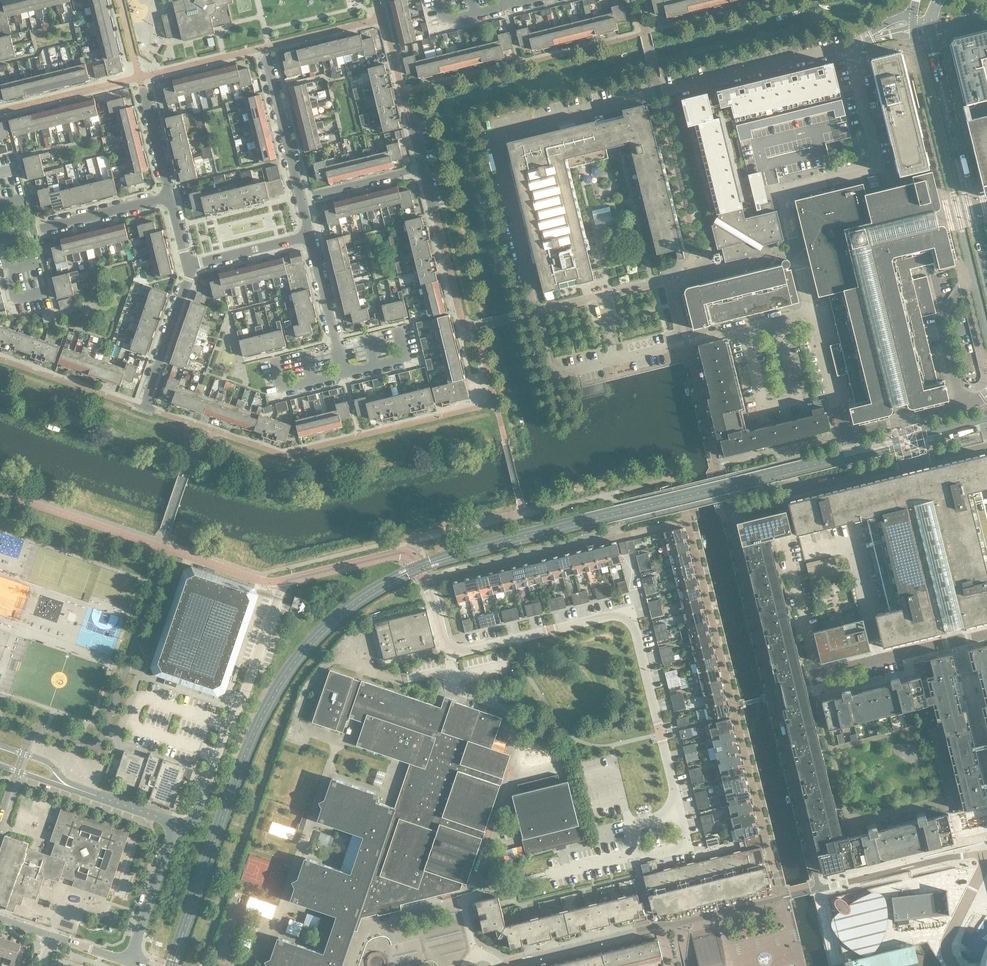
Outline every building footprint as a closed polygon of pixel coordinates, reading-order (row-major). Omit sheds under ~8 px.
[(14,0),(4,0),(2,1),(4,6),(6,17),(7,17),(14,15),(16,24),(19,23),(14,0)] [(19,23),(23,22),(21,13),(28,12),(25,0),(14,0),(19,23)] [(36,0),(25,0),(28,12),(35,10),(37,19),(40,18),(36,0)] [(40,18),(44,17),(42,8),(49,6),(47,0),(36,0),(40,18)] [(58,0),(47,0),(49,6),(56,5),(58,13),(61,13),(58,0)] [(61,13),(65,12),(63,3),(70,1),(70,0),(58,0),(61,13)] [(232,0),(179,0),(173,2),(176,12),(162,16),(168,39),(182,35),(183,40),(214,32),(213,27),(232,23),(228,4),(233,2),(232,0)] [(407,0),(395,0),(390,1),(390,5),(389,5),(391,13),(409,8),(407,0)] [(663,0),(651,0),(655,14),(665,11),(666,11),(663,0)] [(666,11),(665,11),(667,17),(670,16),(671,18),(678,16),(674,0),(663,0),(666,11)] [(685,0),(674,0),(678,16),(686,14),(685,12),(688,12),(685,0)] [(697,0),(685,0),(688,12),(691,11),(692,13),(699,11),(697,0)] [(708,0),(697,0),(699,11),(707,9),(706,7),(709,6),(708,0)] [(110,10),(108,2),(90,7),(92,14),(85,16),(86,19),(109,13),(108,10),(110,10)] [(607,6),(609,13),(614,12),(616,23),(626,20),(623,4),(611,6),(611,5),(607,6)] [(4,6),(0,7),(0,25),(9,22),(7,17),(6,17),(4,6)] [(411,19),(409,8),(391,13),(392,20),(394,20),(395,23),(411,19)] [(614,12),(609,13),(603,15),(607,33),(615,31),(614,29),(618,28),(616,23),(614,12)] [(110,16),(109,13),(86,19),(87,22),(94,21),(96,28),(113,23),(112,16),(110,16)] [(607,33),(603,15),(592,17),(596,34),(599,33),(600,35),(607,33)] [(596,34),(592,17),(582,20),(586,38),(594,36),(593,34),(596,34)] [(414,29),(411,19),(395,23),(396,26),(394,26),(396,34),(414,29)] [(586,38),(582,20),(571,22),(575,39),(578,38),(579,40),(586,38)] [(575,39),(571,22),(560,25),(565,43),(572,41),(572,39),(575,39)] [(115,31),(113,23),(96,28),(97,35),(90,37),(91,40),(114,34),(113,31),(115,31)] [(565,43),(560,25),(550,28),(554,44),(557,43),(557,45),(565,43)] [(528,27),(516,30),(520,46),(531,44),(528,33),(529,33),(528,27)] [(554,44),(550,28),(539,30),(544,48),(551,47),(551,45),(554,44)] [(417,40),(414,29),(396,34),(397,41),(399,41),(400,44),(417,40)] [(544,48),(539,30),(529,33),(528,33),(531,44),(532,49),(536,48),(536,50),(544,48)] [(982,31),(965,35),(954,38),(954,39),(951,44),(950,44),(950,45),(952,52),(955,65),(960,85),(964,101),(965,101),(966,105),(986,100),(986,84),(986,79),(981,59),(986,57),(986,30),(982,31)] [(513,48),(509,31),(498,34),(499,40),(502,51),(503,51),(513,48)] [(13,46),(11,38),(20,36),(19,32),(0,37),(0,49),(13,46)] [(355,35),(354,32),(349,34),(356,62),(359,61),(357,52),(364,50),(365,50),(362,40),(361,34),(355,35)] [(115,37),(114,34),(91,40),(92,43),(99,42),(101,49),(119,44),(117,37),(115,37)] [(356,62),(349,34),(345,35),(345,38),(340,39),(343,55),(350,54),(352,63),(356,62)] [(334,40),(333,37),(328,39),(335,67),(339,66),(336,57),(343,55),(340,39),(334,40)] [(373,37),(362,40),(365,50),(364,50),(365,56),(377,53),(373,37)] [(335,67),(328,39),(323,40),(324,43),(318,44),(322,61),(329,59),(332,68),(335,67)] [(502,51),(499,40),(489,43),(494,61),(501,59),(501,57),(504,56),(503,51),(502,51)] [(313,46),(312,43),(307,44),(314,72),(317,71),(315,62),(322,61),(318,44),(313,46)] [(494,61),(489,43),(479,45),(483,62),(486,61),(486,63),(494,61)] [(121,52),(119,44),(101,49),(102,56),(96,58),(97,61),(104,60),(120,56),(119,52),(121,52)] [(314,72),(307,44),(303,45),(303,48),(297,50),(301,66),(308,64),(311,73),(314,72)] [(483,62),(479,45),(468,48),(473,66),(480,64),(480,62),(483,62)] [(13,46),(0,49),(0,60),(25,54),(24,50),(15,53),(13,46)] [(473,66),(468,48),(458,50),(462,67),(465,66),(465,68),(473,66)] [(284,49),(278,51),(279,56),(282,55),(284,64),(287,77),(303,74),(301,66),(297,50),(285,52),(284,49)] [(462,67),(458,50),(447,53),(451,71),(459,69),(458,67),(462,67)] [(414,53),(414,55),(418,71),(417,71),(419,77),(422,76),(423,78),(430,76),(426,58),(420,60),(418,52),(414,53)] [(894,54),(871,59),(877,86),(878,89),(880,99),(883,98),(885,105),(882,106),(883,107),(885,114),(884,114),(885,118),(899,176),(912,173),(929,169),(927,161),(926,162),(924,154),(925,154),(914,108),(912,101),(908,82),(900,52),(894,54)] [(451,71),(447,53),(436,56),(440,72),(443,71),(444,73),(451,71)] [(418,71),(414,55),(403,58),(407,74),(417,71),(418,71)] [(82,64),(75,66),(79,84),(87,82),(86,80),(90,79),(84,56),(80,57),(82,64)] [(122,67),(120,56),(104,60),(105,63),(106,68),(108,75),(120,72),(119,71),(121,68),(122,67)] [(440,72),(436,56),(426,58),(430,76),(438,74),(437,73),(440,72)] [(66,61),(62,62),(68,85),(71,84),(72,86),(79,84),(75,66),(67,68),(66,61)] [(68,85),(62,62),(59,63),(61,69),(54,71),(58,89),(66,87),(65,86),(68,85)] [(840,91),(833,62),(717,91),(717,93),(715,94),(721,117),(713,119),(707,93),(690,97),(685,99),(691,125),(698,123),(720,213),(742,208),(743,208),(741,201),(744,201),(721,107),(731,105),(734,117),(748,175),(760,172),(764,186),(779,182),(778,178),(781,177),(784,177),(831,165),(829,155),(826,143),(851,137),(847,120),(846,118),(845,115),(842,99),(840,91)] [(106,68),(105,63),(93,66),(94,71),(106,68)] [(231,66),(230,63),(225,64),(232,92),(235,91),(233,83),(240,81),(241,81),(238,70),(237,64),(231,66)] [(232,92),(225,64),(220,65),(221,68),(215,70),(219,86),(226,84),(228,93),(232,92)] [(399,108),(398,105),(395,106),(394,101),(397,100),(392,83),(392,81),(393,81),(391,74),(390,74),(389,69),(386,70),(385,64),(369,68),(373,87),(378,107),(384,132),(400,128),(399,122),(402,121),(401,116),(399,108)] [(45,66),(41,67),(47,90),(50,89),(51,91),(58,89),(54,71),(46,73),(45,66)] [(47,90),(41,67),(38,68),(39,75),(32,76),(37,94),(45,93),(44,91),(47,90)] [(108,75),(106,68),(94,71),(96,78),(108,75)] [(210,71),(209,68),(204,69),(211,97),(214,96),(212,88),(219,86),(215,70),(210,71)] [(249,68),(238,70),(241,81),(240,81),(241,87),(253,84),(249,68)] [(211,97),(204,69),(199,70),(200,73),(194,75),(198,91),(205,89),(208,98),(211,97)] [(20,72),(22,79),(26,95),(29,95),(30,96),(37,94),(32,76),(25,78),(24,71),(20,72)] [(189,76),(188,73),(183,74),(190,102),(193,102),(191,93),(198,91),(194,75),(189,76)] [(190,102),(183,74),(178,75),(179,78),(173,80),(174,86),(177,96),(178,96),(184,95),(187,103),(190,102)] [(26,95),(22,79),(12,81),(16,100),(24,98),(23,96),(26,95)] [(16,100),(12,81),(1,84),(5,101),(8,100),(9,101),(16,100)] [(314,85),(313,81),(290,87),(291,90),(289,90),(291,98),(309,94),(307,87),(314,85)] [(177,96),(174,86),(164,88),(168,105),(179,102),(178,96),(177,96)] [(362,86),(353,89),(355,99),(365,97),(362,86)] [(262,101),(260,94),(244,98),(246,106),(237,108),(238,112),(266,105),(265,100),(262,101)] [(310,101),(309,94),(291,98),(292,106),(294,105),(295,108),(318,103),(317,99),(310,101)] [(107,101),(110,112),(115,110),(126,108),(123,97),(107,101)] [(88,101),(87,98),(82,99),(89,127),(93,126),(90,117),(98,115),(94,99),(88,101)] [(89,127),(82,99),(78,100),(78,103),(72,104),(77,121),(84,119),(86,128),(89,127)] [(67,106),(66,103),(61,104),(68,132),(72,131),(70,122),(77,121),(72,104),(67,106)] [(319,106),(318,103),(295,108),(296,111),(294,112),(296,119),(314,115),(312,108),(319,106)] [(68,132),(61,104),(57,105),(57,108),(52,109),(56,126),(63,124),(65,133),(68,132)] [(267,109),(266,105),(238,112),(239,115),(248,113),(249,120),(266,116),(264,110),(267,109)] [(643,105),(622,110),(624,117),(596,124),(596,121),(595,121),(507,142),(530,234),(541,282),(544,292),(594,279),(592,270),(589,261),(587,249),(567,168),(608,158),(606,148),(614,146),(613,143),(621,141),(622,144),(630,142),(635,163),(638,163),(640,171),(637,172),(641,188),(644,187),(646,195),(643,196),(647,212),(650,212),(652,220),(649,221),(653,237),(656,236),(658,244),(655,245),(657,253),(676,249),(678,259),(684,257),(682,250),(685,249),(660,146),(657,146),(648,108),(644,109),(643,105)] [(734,117),(731,105),(721,107),(744,201),(741,201),(743,208),(742,208),(745,218),(762,214),(761,209),(756,210),(755,205),(748,175),(734,117)] [(132,106),(126,108),(115,110),(117,115),(118,121),(136,117),(135,109),(133,110),(132,106)] [(46,111),(45,108),(40,109),(47,137),(51,136),(48,128),(56,126),(52,109),(46,111)] [(47,137),(40,109),(36,110),(36,113),(31,115),(35,131),(42,129),(44,138),(47,137)] [(25,116),(24,113),(19,114),(26,142),(30,141),(27,133),(35,131),(31,115),(25,116)] [(367,113),(359,115),(362,126),(370,124),(367,113)] [(26,142),(19,114),(14,115),(15,118),(9,120),(13,136),(21,134),(23,143),(26,142)] [(167,137),(168,140),(171,140),(172,145),(169,146),(174,164),(173,164),(174,171),(176,171),(177,176),(180,175),(181,181),(198,177),(182,114),(166,118),(167,124),(164,125),(165,129),(164,130),(166,137),(167,137)] [(206,125),(203,115),(195,117),(198,127),(206,125)] [(315,122),(314,115),(296,119),(298,127),(299,126),(300,129),(323,124),(322,120),(315,122)] [(965,120),(984,195),(986,194),(986,115),(965,120)] [(267,122),(266,116),(249,120),(251,127),(242,129),(243,132),(271,126),(270,121),(267,122)] [(138,124),(136,117),(118,121),(120,128),(113,130),(114,134),(137,128),(137,125),(138,124)] [(0,120),(0,140),(10,137),(6,121),(2,121),(2,120),(0,120)] [(324,127),(323,124),(300,129),(301,132),(299,133),(301,140),(319,136),(317,129),(324,127)] [(272,131),(271,126),(243,132),(244,136),(253,134),(255,141),(271,137),(270,131),(272,131)] [(138,131),(137,128),(114,134),(115,137),(122,135),(123,143),(142,138),(140,130),(138,131)] [(392,140),(398,139),(405,137),(403,130),(390,133),(391,136),(392,140)] [(321,143),(319,136),(301,140),(303,148),(304,147),(305,151),(329,145),(328,141),(321,143)] [(272,143),(271,137),(255,141),(256,148),(247,150),(248,153),(276,147),(275,142),(272,143)] [(143,145),(142,138),(123,143),(125,150),(118,151),(119,155),(142,149),(142,146),(143,145)] [(398,142),(387,145),(390,162),(391,161),(402,159),(398,142)] [(390,162),(387,145),(383,146),(384,152),(378,153),(382,172),(390,170),(389,168),(393,167),(391,161),(390,162)] [(213,157),(211,146),(202,148),(204,159),(213,157)] [(278,152),(276,147),(248,153),(249,157),(258,155),(260,162),(276,158),(275,152),(278,152)] [(369,148),(366,149),(371,172),(374,172),(375,173),(382,172),(378,153),(371,155),(369,148)] [(143,152),(142,149),(119,155),(120,158),(127,156),(129,163),(147,159),(145,151),(143,152)] [(371,172),(366,149),(363,150),(364,157),(357,158),(361,177),(369,175),(368,173),(371,172)] [(49,156),(48,152),(23,158),(24,162),(22,162),(24,169),(42,165),(41,158),(49,156)] [(348,153),(345,154),(350,177),(353,177),(354,178),(361,177),(357,158),(350,160),(348,153)] [(350,177),(345,154),(341,155),(343,162),(336,163),(340,181),(348,180),(347,178),(350,177)] [(149,166),(147,159),(129,163),(131,173),(131,174),(142,172),(148,170),(147,167),(149,166)] [(329,159),(324,160),(328,176),(327,177),(329,182),(332,182),(333,183),(340,181),(336,163),(330,165),(329,159)] [(328,176),(324,160),(313,163),(317,179),(327,177),(328,176)] [(44,172),(42,165),(24,169),(26,177),(28,176),(29,180),(54,174),(53,170),(44,172)] [(281,178),(278,165),(271,167),(274,180),(281,178)] [(274,180),(271,167),(266,168),(269,181),(274,180)] [(110,179),(102,180),(107,199),(115,197),(114,195),(117,194),(111,169),(107,170),(110,179)] [(253,178),(251,170),(241,172),(242,181),(253,178)] [(940,204),(932,171),(912,176),(914,182),(865,194),(863,184),(795,200),(804,236),(805,242),(806,247),(809,256),(819,296),(828,294),(840,342),(830,345),(837,376),(848,373),(855,402),(849,403),(853,423),(889,414),(890,413),(891,413),(891,412),(892,411),(892,410),(892,409),(892,408),(850,238),(849,232),(912,216),(913,217),(921,215),(922,214),(936,211),(937,210),(938,210),(939,209),(939,208),(939,207),(940,206),(940,204)] [(144,182),(142,172),(131,174),(131,173),(125,175),(128,186),(144,182)] [(768,202),(764,186),(760,172),(748,175),(755,205),(768,202)] [(93,173),(90,174),(96,199),(99,199),(99,200),(107,199),(102,180),(95,182),(93,173)] [(96,199),(90,174),(86,175),(88,184),(81,185),(86,204),(93,202),(93,200),(96,199)] [(227,184),(224,174),(214,177),(216,186),(227,184)] [(72,178),(69,179),(75,205),(78,204),(78,206),(86,204),(81,185),(75,187),(72,178)] [(259,203),(264,202),(263,199),(281,195),(280,193),(282,190),(283,189),(281,178),(274,180),(269,181),(266,182),(265,181),(203,196),(205,207),(204,207),(205,213),(212,211),(213,214),(217,213),(218,214),(225,212),(225,211),(228,210),(227,208),(233,206),(234,209),(252,205),(252,206),(259,204),(259,203)] [(75,205),(69,179),(65,180),(68,189),(60,191),(65,209),(72,207),(72,205),(75,205)] [(48,186),(49,187),(53,204),(52,204),(53,210),(57,209),(58,211),(65,209),(60,191),(55,192),(53,185),(48,186)] [(392,188),(391,185),(386,186),(393,214),(396,213),(394,204),(401,203),(402,202),(399,192),(398,186),(392,188)] [(393,214),(386,186),(382,187),(382,190),(377,191),(381,207),(388,206),(390,214),(393,214)] [(53,204),(49,187),(38,190),(42,207),(52,204),(53,204)] [(410,189),(399,192),(402,202),(401,203),(403,208),(414,206),(410,189)] [(193,209),(204,207),(205,207),(203,196),(201,190),(189,193),(193,209)] [(371,193),(370,190),(365,191),(372,219),(376,218),(374,209),(381,207),(377,191),(371,193)] [(372,219),(365,191),(360,192),(361,195),(355,196),(360,213),(367,211),(369,220),(372,219)] [(350,198),(349,195),(344,196),(351,224),(355,223),(353,214),(360,213),(355,196),(350,198)] [(351,224),(344,196),(339,197),(340,200),(334,202),(335,207),(338,218),(339,217),(346,216),(348,225),(351,224)] [(771,201),(768,202),(755,205),(756,210),(761,209),(762,214),(745,218),(742,208),(720,213),(709,216),(717,249),(722,248),(725,262),(763,253),(767,247),(766,244),(784,240),(777,210),(774,211),(771,201)] [(879,242),(943,226),(939,219),(933,206),(804,236),(806,247),(809,256),(848,247),(887,408),(904,405),(918,402),(879,242)] [(338,218),(335,207),(325,210),(329,226),(341,223),(339,217),(338,218)] [(441,268),(439,260),(436,261),(435,257),(432,258),(431,252),(434,252),(429,234),(432,233),(430,225),(427,226),(426,222),(424,222),(422,216),(406,220),(421,283),(438,279),(436,273),(439,273),(438,268),(441,268)] [(138,225),(140,236),(157,232),(154,221),(138,225)] [(118,224),(118,222),(113,223),(120,251),(123,250),(121,241),(129,239),(125,223),(118,224)] [(120,251),(113,223),(108,224),(109,227),(103,228),(107,245),(114,243),(116,251),(120,251)] [(939,225),(929,228),(867,243),(907,404),(907,405),(908,406),(909,407),(910,408),(911,408),(912,408),(913,408),(929,404),(948,400),(944,380),(937,382),(921,317),(936,313),(927,276),(912,279),(909,268),(933,262),(935,269),(955,264),(946,229),(945,228),(945,227),(944,226),(943,226),(942,225),(940,225),(939,225)] [(97,230),(97,227),(92,228),(99,256),(102,255),(100,246),(107,245),(103,228),(97,230)] [(99,256),(92,228),(87,229),(88,232),(82,233),(86,250),(93,248),(95,257),(99,256)] [(162,230),(157,232),(140,236),(139,236),(140,241),(147,239),(149,245),(167,241),(165,233),(163,233),(162,230)] [(76,235),(76,232),(71,233),(78,261),(81,260),(79,251),(86,250),(82,233),(76,235)] [(78,261),(71,233),(66,234),(67,237),(61,239),(62,245),(64,255),(66,254),(72,253),(74,262),(78,261)] [(397,234),(389,236),(391,246),(399,244),(397,234)] [(345,243),(343,235),(325,239),(327,247),(329,247),(330,250),(355,244),(354,241),(345,243)] [(169,248),(167,241),(149,245),(151,252),(142,254),(143,257),(168,251),(167,248),(169,248)] [(356,247),(355,244),(330,250),(331,253),(329,253),(331,261),(349,256),(347,249),(356,247)] [(64,255),(62,245),(52,247),(56,263),(67,260),(66,254),(64,255)] [(310,288),(301,250),(290,253),(290,255),(284,257),(288,273),(287,273),(292,293),(310,288)] [(168,254),(168,251),(143,257),(143,261),(152,259),(154,266),(172,261),(170,254),(168,254)] [(277,259),(276,256),(272,257),(278,285),(282,284),(280,275),(287,273),(288,273),(284,257),(277,259)] [(351,263),(349,256),(331,261),(333,268),(334,268),(335,271),(360,265),(359,261),(351,263)] [(278,285),(272,257),(267,258),(268,261),(262,262),(266,279),(273,277),(275,286),(278,285)] [(782,264),(749,272),(688,287),(687,288),(686,288),(685,289),(685,290),(685,291),(685,292),(685,293),(693,328),(799,302),(791,269),(787,270),(787,267),(790,264),(789,263),(789,262),(789,261),(788,260),(787,259),(786,259),(784,260),(783,260),(783,261),(782,262),(782,264)] [(405,260),(395,262),(398,272),(407,270),(405,260)] [(174,269),(172,261),(154,266),(156,273),(147,275),(148,279),(173,273),(172,269),(174,269)] [(256,264),(255,261),(251,262),(258,290),(261,289),(259,280),(266,279),(262,262),(256,264)] [(258,290),(251,262),(246,263),(247,266),(241,268),(245,284),(252,282),(254,291),(258,290)] [(361,268),(360,265),(335,271),(336,274),(334,274),(336,282),(354,278),(352,270),(361,268)] [(235,269),(234,266),(230,267),(237,295),(240,294),(238,285),(245,284),(241,268),(235,269)] [(237,295),(230,267),(225,268),(226,271),(219,273),(221,279),(223,289),(224,289),(231,287),(233,296),(237,295)] [(52,280),(54,288),(72,283),(70,276),(79,274),(78,270),(53,276),(54,280),(52,280)] [(356,285),(354,278),(336,282),(338,289),(339,289),(340,292),(365,286),(364,283),(356,285)] [(223,289),(221,279),(210,281),(214,298),(226,295),(224,289),(223,289)] [(438,282),(438,279),(421,283),(414,285),(415,289),(422,287),(424,294),(442,290),(440,282),(438,282)] [(74,290),(72,283),(54,288),(56,295),(57,295),(58,298),(83,292),(83,288),(74,290)] [(151,290),(148,297),(166,303),(168,296),(166,295),(168,292),(143,284),(142,287),(151,290)] [(366,289),(365,286),(340,292),(341,295),(339,295),(341,303),(359,298),(357,291),(366,289)] [(312,296),(310,288),(292,293),(294,300),(285,302),(286,305),(311,299),(310,296),(312,296)] [(400,300),(393,302),(398,320),(405,318),(405,316),(408,315),(402,290),(398,291),(400,300)] [(444,297),(442,290),(424,294),(426,301),(419,303),(420,306),(443,301),(442,298),(444,297)] [(207,295),(194,291),(192,298),(204,303),(207,295)] [(384,295),(380,296),(386,321),(390,320),(390,322),(398,320),(393,302),(386,303),(384,295)] [(166,303),(148,297),(146,304),(137,301),(136,305),(160,313),(161,310),(163,311),(166,303)] [(69,298),(59,300),(61,310),(71,307),(69,298)] [(361,304),(359,298),(341,303),(343,310),(345,310),(346,313),(351,312),(351,311),(367,307),(369,307),(368,303),(361,304)] [(312,302),(311,299),(286,305),(287,309),(295,307),(297,314),(315,309),(313,302),(312,302)] [(216,309),(191,300),(190,304),(188,303),(186,310),(204,317),(206,310),(214,313),(216,309)] [(444,304),(443,301),(420,306),(420,310),(427,308),(429,316),(447,311),(445,303),(444,304)] [(160,313),(136,305),(135,308),(144,311),(141,318),(159,324),(161,316),(159,316),(160,313)] [(370,319),(367,307),(351,311),(351,312),(354,323),(370,319)] [(317,317),(315,309),(297,314),(299,320),(291,322),(292,326),(294,326),(310,322),(316,321),(315,317),(317,317)] [(204,317),(186,310),(183,318),(185,318),(184,321),(209,330),(210,326),(201,324),(204,317)] [(54,317),(52,311),(42,313),(44,323),(55,320),(54,317)] [(450,317),(449,314),(433,318),(435,329),(453,324),(451,317),(450,317)] [(159,324),(141,318),(139,325),(130,322),(129,325),(153,334),(154,331),(156,331),(159,324)] [(286,345),(280,320),(276,321),(278,330),(271,331),(275,350),(283,348),(283,346),(286,345)] [(209,330),(184,321),(183,324),(181,324),(179,331),(197,337),(199,330),(208,333),(209,330)] [(310,322),(294,326),(297,337),(313,333),(310,322)] [(262,324),(259,325),(265,350),(268,350),(268,351),(275,350),(271,331),(264,333),(262,324)] [(455,332),(453,324),(435,329),(438,339),(454,335),(453,332),(455,332)] [(8,352),(9,349),(16,351),(17,349),(24,351),(31,353),(30,356),(37,358),(36,361),(43,364),(44,361),(47,362),(48,359),(55,362),(60,346),(0,325),(0,343),(0,346),(2,346),(1,349),(8,352)] [(153,334),(129,325),(128,329),(137,332),(134,338),(152,344),(154,337),(153,336),(153,334)] [(265,350),(259,325),(255,326),(257,335),(250,337),(255,355),(262,353),(262,351),(265,350)] [(241,330),(237,331),(243,356),(247,355),(247,357),(255,355),(250,337),(243,338),(241,330)] [(197,337),(179,331),(176,338),(178,339),(177,342),(202,350),(203,347),(194,344),(197,337)] [(455,338),(454,335),(438,339),(441,350),(459,345),(457,338),(455,338)] [(152,344),(134,338),(132,345),(123,342),(122,346),(146,354),(148,351),(149,352),(152,344)] [(724,344),(723,339),(698,345),(711,397),(707,398),(718,441),(724,440),(725,443),(721,444),(724,456),(831,429),(827,414),(747,434),(742,410),(745,409),(729,343),(724,344)] [(202,350),(177,342),(176,345),(175,344),(172,352),(190,358),(192,351),(201,354),(202,350)] [(460,353),(459,345),(441,350),(443,360),(459,356),(459,353),(460,353)] [(81,353),(75,350),(69,368),(76,371),(77,369),(80,370),(87,347),(84,346),(81,353)] [(75,350),(64,347),(59,363),(62,364),(61,366),(69,368),(75,350)] [(90,348),(87,347),(80,370),(83,371),(82,373),(89,375),(95,357),(88,355),(90,348)] [(102,360),(95,357),(89,375),(96,378),(97,376),(100,377),(108,352),(105,351),(102,360)] [(111,353),(108,352),(100,377),(103,378),(102,380),(109,382),(116,364),(109,362),(111,353)] [(190,358),(172,352),(170,359),(171,359),(170,363),(195,371),(196,367),(187,364),(190,358)] [(460,359),(459,356),(443,360),(446,371),(464,366),(462,359),(460,359)] [(121,366),(116,364),(109,382),(117,385),(117,383),(121,384),(123,378),(122,378),(127,362),(128,361),(124,359),(121,366)] [(138,366),(127,362),(122,378),(123,378),(133,382),(138,366)] [(466,374),(464,366),(446,371),(448,378),(464,374),(466,374)] [(412,380),(410,370),(399,373),(401,382),(412,380)] [(465,378),(464,374),(448,378),(439,380),(440,385),(433,387),(436,402),(442,401),(443,407),(451,405),(450,402),(469,397),(464,378),(465,378)] [(164,392),(174,396),(175,396),(181,380),(170,376),(164,392)] [(385,385),(383,377),(373,379),(375,387),(385,385)] [(181,379),(181,380),(175,396),(174,396),(172,402),(176,403),(175,405),(182,407),(188,389),(183,387),(185,380),(181,379)] [(226,381),(224,388),(234,391),(236,384),(226,381)] [(196,392),(188,389),(182,407),(190,410),(190,408),(193,409),(202,384),(198,383),(196,392)] [(205,386),(202,384),(193,409),(196,410),(196,411),(203,414),(209,396),(202,394),(205,386)] [(389,417),(393,416),(392,413),(398,412),(398,415),(417,410),(418,413),(425,411),(425,408),(429,407),(428,404),(435,403),(431,386),(368,402),(366,402),(369,413),(370,418),(377,417),(378,420),(382,419),(382,422),(390,420),(389,417)] [(216,399),(209,396),(203,414),(210,416),(211,415),(214,416),(222,393),(218,392),(216,399)] [(225,394),(222,393),(214,416),(217,417),(216,418),(223,421),(230,403),(223,401),(225,394)] [(366,396),(355,399),(358,415),(369,413),(366,402),(368,402),(366,396)] [(825,406),(823,398),(812,401),(814,408),(811,409),(813,415),(824,412),(823,406),(825,406)] [(237,406),(230,403),(223,421),(231,423),(231,422),(234,423),(242,400),(239,399),(237,406)] [(246,401),(242,400),(234,423),(237,424),(237,425),(244,428),(250,410),(243,408),(246,401)] [(288,410),(286,400),(276,403),(278,412),(288,410)] [(351,417),(347,400),(336,403),(337,409),(339,409),(341,419),(351,417)] [(257,413),(250,410),(244,428),(251,430),(252,429),(255,430),(261,414),(263,408),(263,407),(259,406),(257,413)] [(263,408),(265,414),(272,412),(270,406),(263,408)] [(339,409),(337,409),(327,411),(332,430),(339,428),(339,426),(343,425),(341,419),(339,409)] [(332,430),(327,411),(317,414),(321,430),(324,430),(324,432),(332,430)] [(265,440),(272,442),(273,439),(278,441),(279,438),(286,440),(292,424),(261,414),(255,430),(262,432),(261,435),(266,437),(265,440)] [(321,430),(317,414),(306,417),(311,435),(318,433),(318,431),(321,430)] [(311,435),(306,417),(295,419),(299,436),(303,435),(303,437),(311,435)] [(915,504),(931,500),(958,613),(960,621),(961,620),(962,627),(986,622),(986,519),(986,516),(980,490),(985,489),(986,488),(986,455),(986,454),(788,502),(790,510),(793,510),(796,522),(793,523),(796,535),(810,531),(848,522),(852,521),(856,520),(862,519),(866,518),(867,517),(870,529),(873,543),(880,572),(883,586),(887,599),(890,611),(885,612),(875,615),(875,616),(875,617),(881,640),(883,647),(946,632),(944,625),(945,625),(943,617),(915,504)] [(927,472),(908,476),(945,620),(948,632),(966,628),(962,616),(927,472)] [(793,510),(790,510),(786,511),(789,524),(793,523),(796,522),(793,510)] [(779,512),(778,512),(736,522),(742,545),(769,538),(791,533),(789,524),(786,511),(785,512),(785,511),(784,511),(784,512),(779,513),(779,512)] [(686,539),(683,527),(663,532),(666,544),(686,539)] [(811,696),(808,696),(806,689),(804,679),(769,538),(742,545),(745,559),(757,606),(758,612),(764,634),(771,665),(773,671),(776,686),(779,696),(781,703),(784,718),(786,724),(790,740),(791,746),(792,750),(823,874),(957,841),(959,851),(986,844),(986,646),(968,650),(959,652),(952,654),(946,655),(912,664),(916,678),(900,682),(898,675),(890,677),(891,682),(861,689),(861,691),(851,694),(849,687),(841,689),(842,696),(822,701),(832,745),(915,724),(916,730),(926,728),(947,814),(926,819),(925,812),(916,814),(917,819),(887,826),(888,828),(877,831),(876,824),(867,826),(869,833),(853,837),(836,769),(834,770),(820,711),(815,712),(811,696)] [(633,539),(625,541),(628,553),(636,551),(633,539)] [(689,551),(686,539),(666,544),(669,555),(689,551)] [(616,542),(615,541),(613,542),(612,543),(612,544),(605,546),(610,566),(622,563),(617,543),(616,543),(616,542)] [(622,554),(628,553),(625,541),(619,542),(622,554)] [(605,545),(603,544),(601,545),(601,546),(601,547),(593,549),(598,569),(610,566),(605,546),(605,545)] [(593,548),(592,547),(590,548),(589,549),(589,550),(582,552),(586,571),(598,569),(593,549),(593,548)] [(581,551),(580,550),(578,550),(577,552),(577,553),(570,555),(575,574),(586,571),(582,552),(581,551)] [(691,562),(689,551),(669,555),(672,567),(691,562)] [(570,554),(568,553),(566,553),(565,555),(566,556),(558,558),(563,577),(575,574),(570,555),(570,554)] [(648,553),(636,555),(638,563),(650,560),(648,553)] [(558,556),(557,556),(554,556),(554,558),(554,559),(547,560),(551,580),(563,577),(558,558),(558,556)] [(807,563),(813,585),(841,578),(836,556),(807,563)] [(546,559),(545,558),(543,559),(542,560),(542,561),(535,563),(540,583),(551,580),(547,560),(546,559)] [(651,568),(650,560),(638,563),(640,571),(651,568)] [(694,574),(691,562),(672,567),(675,579),(694,574)] [(527,564),(526,563),(524,564),(523,565),(523,566),(528,586),(540,583),(535,563),(528,565),(527,564)] [(516,567),(514,566),(512,567),(511,568),(512,569),(516,589),(528,586),(523,566),(516,568),(516,567)] [(158,675),(166,677),(170,679),(171,677),(182,680),(181,683),(221,696),(229,693),(233,681),(236,682),(241,667),(238,666),(262,596),(258,588),(217,574),(219,571),(208,567),(207,570),(196,567),(187,571),(155,667),(158,675)] [(504,570),(503,569),(501,569),(500,571),(500,572),(505,591),(516,589),(512,569),(504,571),(504,570)] [(493,573),(491,572),(489,572),(488,574),(488,575),(493,594),(505,591),(500,572),(493,574),(493,573)] [(697,586),(694,574),(675,579),(678,590),(697,586)] [(481,576),(479,575),(477,575),(476,576),(477,578),(482,597),(493,594),(488,575),(481,577),(481,576)] [(653,576),(642,579),(644,586),(655,584),(653,576)] [(469,578),(468,577),(466,578),(465,579),(465,580),(470,600),(482,597),(477,578),(469,579),(469,578)] [(458,581),(456,580),(454,581),(453,582),(454,583),(453,583),(458,603),(470,600),(465,580),(458,582),(458,581)] [(629,592),(626,580),(618,582),(621,594),(629,592)] [(610,584),(602,586),(605,598),(613,596),(610,584)] [(657,591),(655,584),(644,586),(646,594),(657,591)] [(605,598),(602,586),(594,588),(597,599),(605,598)] [(700,597),(697,586),(678,590),(681,602),(700,597)] [(587,590),(579,592),(582,603),(589,601),(587,590)] [(582,603),(579,592),(571,594),(574,605),(582,603)] [(297,597),(295,596),(292,606),(297,608),(301,598),(297,597)] [(563,596),(556,597),(559,609),(566,607),(563,596)] [(559,609),(556,597),(548,599),(551,611),(559,609)] [(703,609),(700,597),(681,602),(684,614),(703,609)] [(659,599),(647,602),(649,610),(661,607),(659,599)] [(540,601),(532,603),(535,615),(543,613),(540,601)] [(535,615),(532,603),(525,605),(528,617),(535,615)] [(517,607),(509,609),(512,620),(520,618),(517,607)] [(663,615),(661,607),(649,610),(651,618),(663,615)] [(512,620),(509,609),(502,611),(504,622),(512,620)] [(706,621),(703,609),(684,614),(686,625),(706,621)] [(436,646),(427,610),(388,619),(374,623),(384,660),(436,646)] [(494,613),(486,615),(489,626),(497,624),(494,613)] [(489,626),(486,615),(478,616),(481,628),(489,626)] [(470,618),(462,620),(465,632),(473,630),(470,618)] [(863,619),(813,631),(820,662),(870,650),(863,619)] [(709,633),(706,621),(686,625),(689,637),(709,633)] [(665,623),(653,625),(655,633),(667,630),(665,623)] [(669,638),(667,630),(655,633),(657,641),(669,638)] [(712,644),(709,633),(689,637),(692,649),(712,644)] [(714,656),(712,644),(692,649),(695,660),(714,656)] [(671,646),(660,649),(659,649),(661,657),(673,654),(671,646)] [(674,661),(673,654),(661,657),(663,664),(674,661)] [(717,668),(714,656),(695,660),(698,672),(717,668)] [(720,679),(717,668),(698,672),(701,684),(720,679)] [(333,778),(326,799),(320,802),(323,807),(318,820),(364,836),(351,873),(306,858),(299,879),(293,881),(296,886),(291,900),(337,915),(324,952),(279,937),(271,958),(266,961),(269,965),(341,965),(356,922),(358,918),(378,913),(378,915),(402,909),(400,904),(460,889),(463,882),(466,884),(482,837),(478,836),(481,829),(485,830),(500,784),(497,783),(499,776),(503,778),(511,754),(492,748),(502,717),(452,700),(451,703),(448,702),(449,699),(444,698),(441,707),(362,680),(361,681),(354,678),(330,669),(312,722),(343,732),(347,720),(348,721),(350,717),(361,721),(362,719),(365,720),(357,745),(410,763),(395,808),(377,801),(379,794),(333,778)] [(676,669),(666,672),(665,672),(667,680),(678,677),(676,669)] [(680,685),(678,677),(667,680),(669,688),(680,685)] [(723,691),(720,679),(701,684),(704,695),(723,691)] [(726,703),(723,691),(704,695),(707,707),(726,703)] [(682,693),(671,695),(670,696),(672,703),(684,700),(682,693)] [(686,708),(684,700),(672,703),(674,711),(686,708)] [(729,714),(726,703),(707,707),(704,708),(706,720),(729,714)] [(688,716),(677,719),(676,719),(678,727),(690,724),(688,716)] [(732,730),(730,718),(708,723),(711,735),(732,730)] [(693,736),(691,727),(679,730),(681,738),(693,736)] [(735,741),(732,730),(711,735),(714,747),(735,741)] [(738,753),(735,741),(714,747),(717,758),(738,753)] [(695,743),(684,746),(683,746),(685,754),(696,751),(695,743)] [(698,759),(696,751),(685,754),(687,762),(698,759)] [(148,759),(127,752),(125,759),(121,757),(114,779),(152,792),(149,799),(172,807),(182,779),(188,781),(192,769),(186,767),(185,766),(185,767),(180,765),(180,764),(178,764),(164,759),(163,759),(161,764),(148,759),(149,758),(148,758),(148,759)] [(741,765),(738,753),(717,758),(720,770),(741,765)] [(744,776),(741,765),(720,770),(722,782),(744,776)] [(700,767),(689,769),(690,777),(702,774),(700,767)] [(520,792),(512,794),(523,838),(522,838),(526,854),(555,847),(556,850),(566,847),(565,845),(584,840),(580,824),(578,824),(568,781),(560,782),(558,774),(518,784),(520,792)] [(704,782),(702,774),(690,777),(692,785),(704,782)] [(747,788),(744,776),(722,782),(725,793),(747,788)] [(750,800),(747,788),(725,793),(728,805),(750,800)] [(706,790),(694,793),(696,801),(708,798),(706,790)] [(710,805),(708,798),(696,801),(698,808),(710,805)] [(752,812),(750,800),(728,805),(731,817),(752,812)] [(57,821),(60,822),(59,826),(56,825),(51,840),(60,844),(59,848),(54,846),(51,856),(27,848),(29,843),(5,835),(0,850),(0,904),(7,906),(6,909),(14,912),(17,904),(21,905),(24,896),(36,900),(40,890),(38,889),(39,884),(41,885),(45,876),(59,881),(61,876),(74,881),(73,885),(107,897),(112,882),(114,878),(124,849),(125,844),(130,829),(115,824),(111,823),(62,806),(57,821)] [(755,823),(752,812),(731,817),(723,819),(726,830),(734,828),(755,823)] [(712,813),(701,816),(700,816),(702,824),(714,821),(712,813)] [(902,822),(901,815),(890,817),(891,825),(902,822)] [(716,829),(714,821),(702,824),(704,832),(716,829)] [(758,835),(755,823),(734,828),(726,830),(729,842),(737,840),(744,839),(758,835)] [(758,835),(744,839),(746,850),(749,849),(761,846),(758,835)] [(717,837),(707,839),(706,839),(708,847),(719,845),(717,837)] [(659,871),(650,873),(643,875),(653,916),(771,887),(761,846),(749,849),(746,850),(659,871)] [(647,861),(648,863),(650,873),(659,871),(656,859),(647,861)] [(650,873),(648,863),(641,864),(643,875),(650,873)] [(887,894),(878,892),(853,904),(848,900),(843,899),(838,901),(839,905),(843,911),(835,922),(835,927),(853,948),(865,956),(871,956),(880,952),(885,943),(890,931),(892,921),(890,903),(887,894)] [(944,892),(895,898),(898,921),(948,915),(944,892)] [(637,893),(622,897),(628,919),(644,915),(644,917),(645,917),(645,915),(646,915),(642,901),(639,902),(637,893)] [(498,896),(484,900),(476,902),(480,920),(483,932),(496,928),(502,932),(506,926),(498,896)] [(628,919),(622,897),(593,904),(598,927),(611,924),(611,925),(611,923),(628,919)] [(598,927),(593,904),(564,911),(569,934),(586,930),(586,931),(587,931),(587,929),(598,927)] [(569,934),(564,911),(535,919),(540,941),(552,938),(553,939),(553,938),(569,934)] [(540,941),(535,919),(506,926),(502,932),(508,935),(511,948),(528,944),(528,945),(528,944),(540,941)] [(719,932),(705,935),(693,938),(699,963),(700,965),(699,965),(728,965),(726,959),(725,959),(725,957),(719,932)] [(0,937),(0,955),(5,956),(10,940),(0,937)] [(10,940),(5,956),(12,958),(9,965),(11,965),(13,965),(21,944),(10,940)] [(662,958),(658,940),(647,942),(651,961),(662,958)] [(651,961),(647,942),(636,945),(640,964),(651,961)] [(636,945),(624,948),(629,965),(631,965),(640,964),(636,945)] [(848,962),(850,965),(907,965),(925,961),(920,946),(848,962)] [(624,948),(613,950),(617,965),(629,965),(624,948)] [(613,950),(602,953),(605,965),(617,965),(613,950)] [(602,953),(591,956),(594,965),(605,965),(602,953)] [(591,956),(580,959),(582,965),(594,965),(591,956)]
